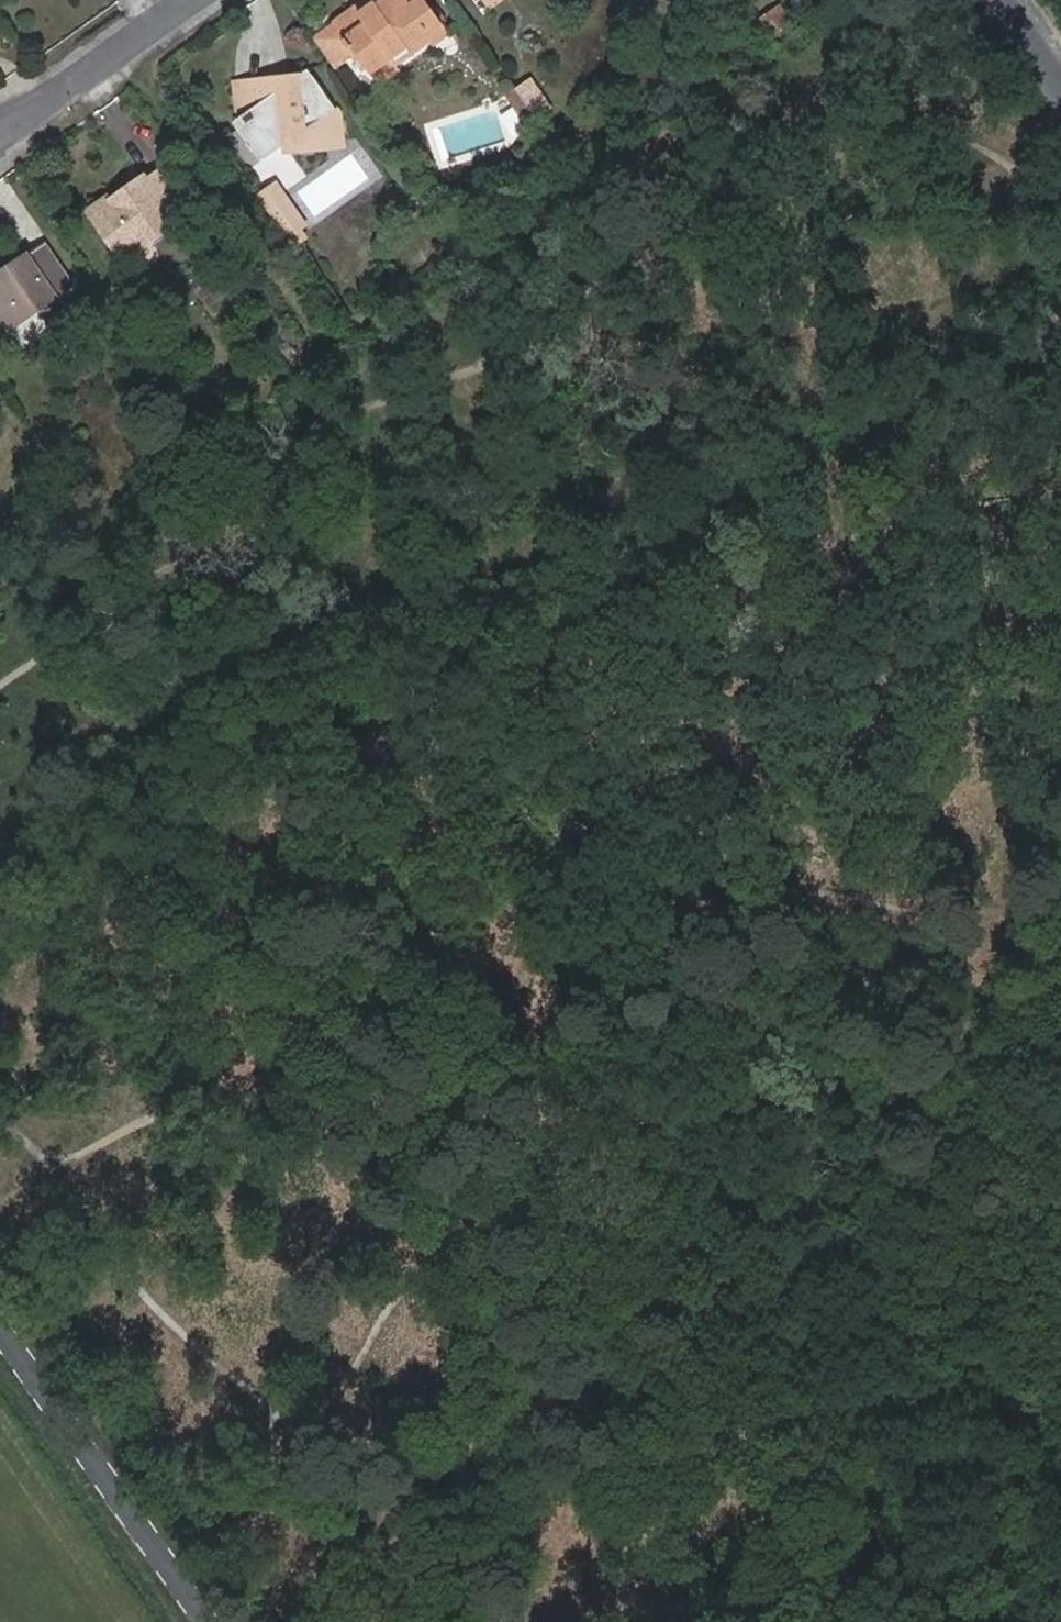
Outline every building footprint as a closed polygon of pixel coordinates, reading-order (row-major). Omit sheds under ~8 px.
[(369,73),(391,58),(395,65),(432,40),(426,32),(439,23),(423,0),(412,0),(406,4),(403,0),(378,0),(370,6),(358,14),(355,9),(335,23),(369,73)] [(367,1),(355,9),(358,14),(370,6),(367,1)] [(391,58),(369,73),(379,86),(400,72),(395,65),(391,58)] [(285,145),(342,140),(339,112),(308,69),(298,77),(285,86),(236,92),(239,119),(233,123),(261,161),(284,144),(285,145)] [(235,84),(236,92),(285,86),(298,77),(235,84)] [(532,81),(518,91),(533,112),(547,102),(532,81)] [(508,98),(523,118),(532,113),(516,92),(508,98)] [(145,176),(92,215),(124,260),(177,223),(174,219),(187,210),(160,172),(148,181),(145,176)] [(307,220),(280,182),(263,194),(272,207),(283,200),(301,225),(307,220)] [(283,200),(272,207),(290,233),(301,225),(283,200)] [(295,241),(306,233),(301,225),(290,233),(295,241)] [(0,289),(0,313),(11,328),(72,285),(43,245),(5,273),(11,281),(0,289)] [(11,281),(5,273),(0,276),(0,289),(11,281)]
